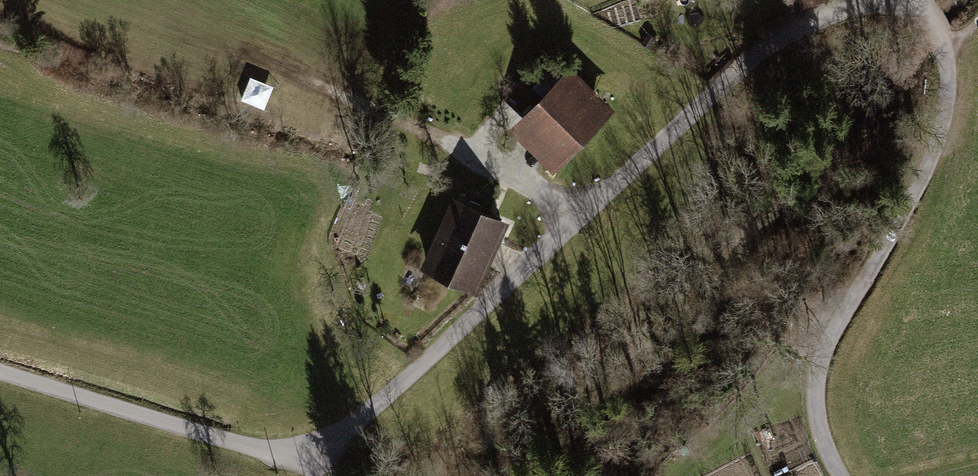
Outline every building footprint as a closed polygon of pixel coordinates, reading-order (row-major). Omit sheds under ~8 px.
[(784,13),(819,0),(779,0),(784,13)] [(569,70),(512,127),(556,170),(613,114),(569,70)] [(455,197),(438,234),(490,257),(507,221),(455,197)] [(438,234),(421,271),(472,293),(490,257),(438,234)]
